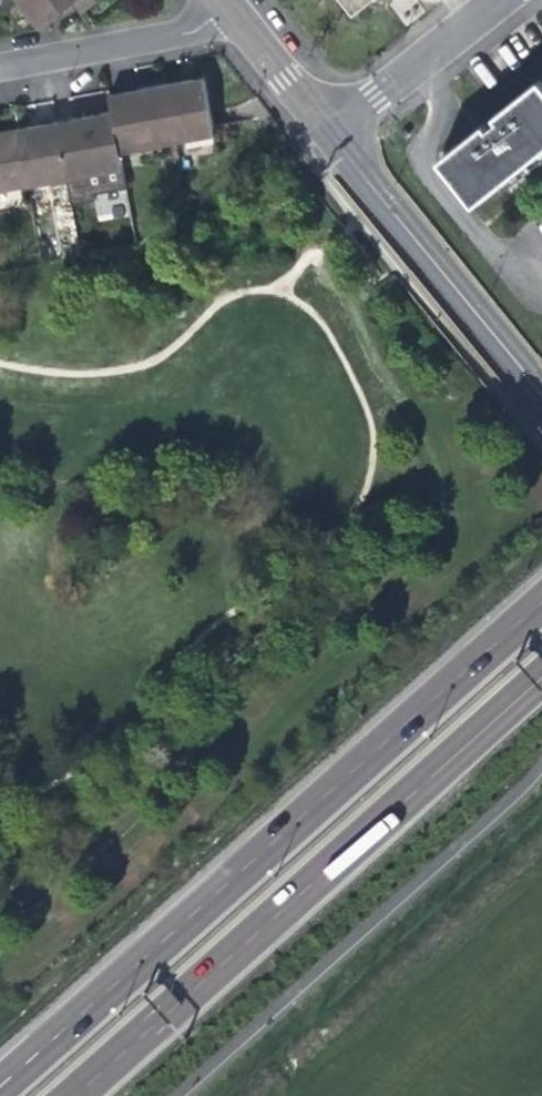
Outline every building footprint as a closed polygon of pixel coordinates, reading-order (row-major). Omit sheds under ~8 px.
[(83,13),(100,0),(17,0),(29,15),(40,28),(74,1),(83,13)] [(357,9),(368,0),(350,0),(357,9)] [(185,80),(165,84),(176,143),(215,135),(204,76),(185,80)] [(541,149),(541,82),(541,80),(496,116),(499,120),(495,124),(489,129),(485,124),(442,159),(440,160),(474,203),(541,149)] [(109,94),(112,109),(121,154),(176,143),(165,84),(140,88),(109,94)] [(124,169),(121,154),(112,109),(86,114),(58,120),(69,180),(124,169)] [(32,187),(69,180),(58,120),(43,122),(21,127),(32,187)] [(32,187),(21,127),(0,131),(0,193),(32,187)]
